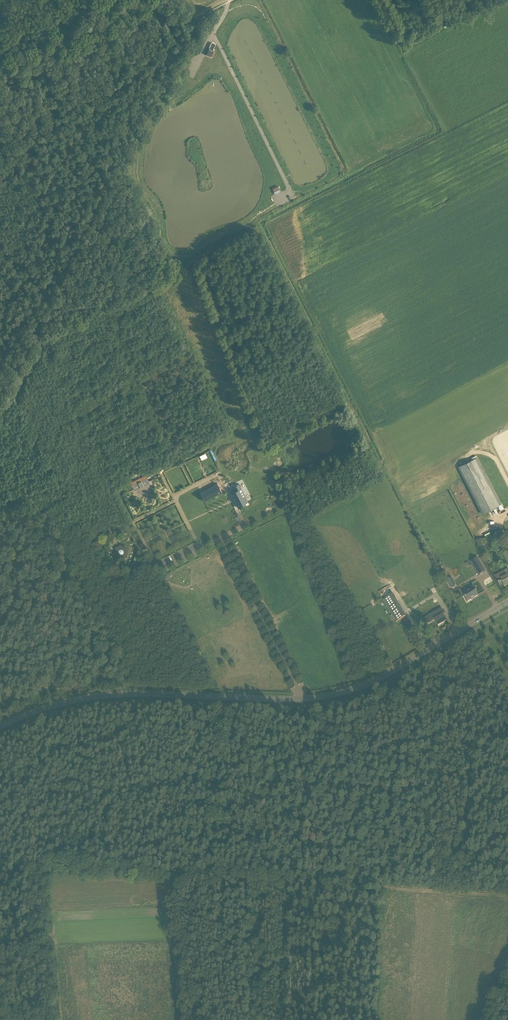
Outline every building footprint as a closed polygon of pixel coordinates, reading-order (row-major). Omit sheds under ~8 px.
[(458,466),(459,468),(482,512),(501,503),(478,458),(477,456),(458,466)] [(147,477),(132,485),(134,490),(150,482),(147,477)] [(205,500),(223,491),(219,482),(201,491),(205,500)] [(237,506),(237,505),(241,503),(241,501),(247,498),(239,482),(233,485),(235,489),(230,492),(237,506)] [(122,547),(121,547),(120,547),(119,547),(118,548),(117,548),(116,549),(115,550),(115,551),(114,552),(114,553),(114,554),(114,555),(114,556),(115,557),(115,558),(116,558),(117,560),(118,560),(119,561),(120,561),(121,561),(122,561),(124,560),(125,560),(126,559),(127,558),(127,557),(128,556),(128,555),(128,554),(128,553),(128,552),(127,551),(127,550),(126,550),(126,549),(125,548),(124,548),(123,547),(122,547)] [(478,559),(471,562),(477,576),(485,572),(478,559)] [(497,581),(500,586),(503,584),(504,586),(507,585),(507,570),(505,572),(507,576),(497,581)] [(454,583),(451,577),(446,580),(450,586),(454,583)] [(472,585),(469,587),(471,590),(463,595),(467,602),(478,595),(474,588),(472,585)] [(393,594),(383,600),(396,622),(403,618),(404,617),(406,616),(393,594)] [(443,613),(441,609),(427,618),(430,623),(435,620),(438,626),(447,621),(443,615),(442,616),(441,614),(443,613)]
